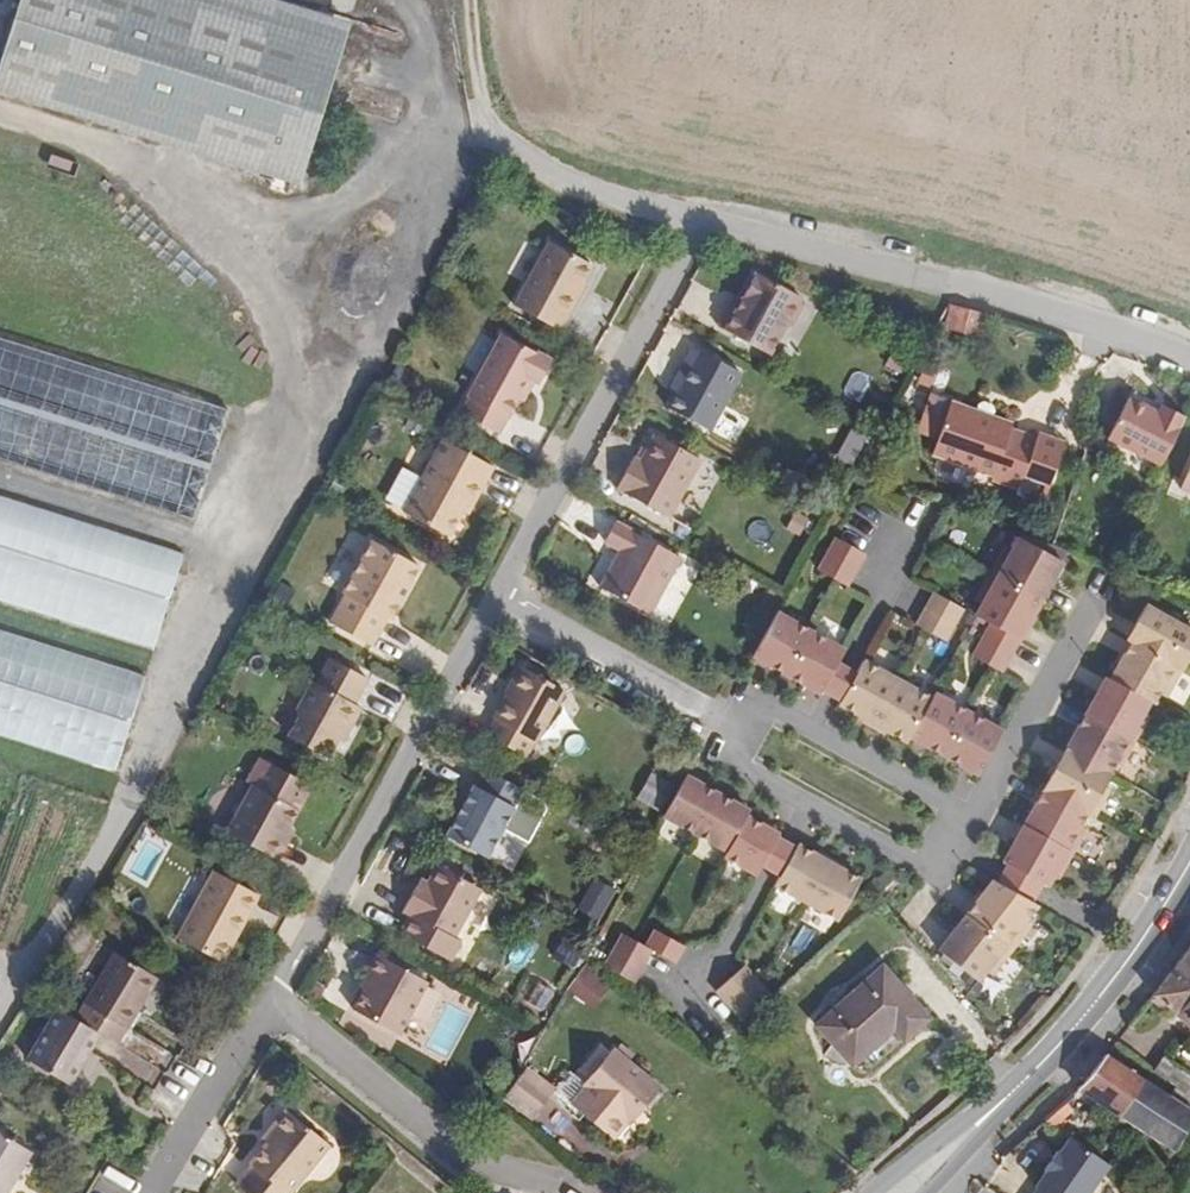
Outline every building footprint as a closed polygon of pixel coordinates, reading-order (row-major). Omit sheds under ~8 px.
[(0,72),(0,92),(299,187),(346,39),(352,22),(281,0),(23,0),(0,72)] [(592,292),(595,286),(604,270),(562,246),(527,310),(573,336),(592,300),(589,298),(592,292)] [(805,331),(815,312),(814,304),(769,280),(755,306),(752,312),(749,318),(742,315),(732,335),(782,361),(798,333),(805,331)] [(592,300),(599,288),(595,286),(592,292),(589,298),(592,300)] [(752,312),(755,306),(749,303),(742,315),(749,318),(752,312)] [(991,342),(998,321),(969,312),(963,331),(991,342)] [(538,394),(543,384),(551,388),(563,366),(514,340),(481,402),(481,404),(474,419),(511,439),(529,404),(532,405),(538,394)] [(0,344),(0,465),(190,524),(224,413),(0,344)] [(914,376),(923,361),(907,352),(898,367),(914,376)] [(724,438),(755,380),(707,355),(690,388),(694,390),(692,395),(690,399),(681,415),(724,438)] [(417,393),(425,378),(409,369),(401,386),(417,393)] [(692,395),(694,390),(690,388),(685,397),(690,399),(692,395)] [(920,433),(941,437),(949,395),(929,391),(920,433)] [(1167,465),(1189,415),(1168,404),(1164,412),(1133,399),(1115,441),(1167,465)] [(1054,500),(1073,446),(1050,437),(1048,442),(1020,433),(1023,426),(962,406),(944,455),(1003,478),(1002,482),(1054,500)] [(684,523),(715,465),(670,440),(658,461),(655,466),(649,462),(631,494),(684,523)] [(486,508),(506,472),(456,445),(417,518),(461,542),(477,511),(480,505),(486,508)] [(351,503),(360,487),(349,481),(340,497),(351,503)] [(0,503),(0,607),(150,654),(179,558),(106,536),(0,503)] [(664,619),(695,562),(630,527),(619,547),(634,555),(631,562),(614,592),(664,619)] [(868,573),(877,557),(847,541),(838,557),(868,573)] [(1063,587),(1074,567),(1031,543),(1025,554),(1018,550),(1002,578),(1053,606),(1063,587)] [(418,599),(433,573),(385,546),(356,599),(359,601),(344,629),(385,652),(400,624),(403,626),(418,599)] [(868,573),(838,557),(829,574),(859,589),(868,573)] [(1042,625),(1053,606),(1002,578),(987,605),(993,609),(987,619),(1002,628),(1031,644),(1042,625)] [(971,611),(943,595),(934,611),(962,627),(971,611)] [(1158,608),(1148,625),(1139,642),(1143,644),(1189,670),(1189,626),(1158,608)] [(962,627),(934,611),(925,627),(954,643),(962,627)] [(796,678),(820,634),(789,617),(765,660),(781,669),(796,678)] [(770,645),(777,632),(766,627),(759,640),(770,645)] [(1031,644),(1002,628),(993,645),(1022,661),(1031,644)] [(847,667),(855,653),(820,634),(796,678),(813,688),(831,698),(834,693),(847,667)] [(0,638),(0,742),(44,755),(112,776),(142,682),(0,638)] [(1189,679),(1189,670),(1143,644),(1132,665),(1121,685),(1160,707),(1165,710),(1173,696),(1179,699),(1189,679)] [(1022,661),(993,645),(984,660),(1013,676),(1022,661)] [(883,726),(908,683),(873,663),(865,677),(850,703),(848,706),(866,716),(883,726)] [(311,723),(302,742),(340,764),(351,745),(354,738),(358,732),(363,734),(374,713),(366,709),(380,684),(343,664),(330,689),(326,687),(310,715),(311,723)] [(850,703),(865,677),(856,672),(847,667),(834,693),(842,698),(850,703)] [(542,764),(580,698),(538,674),(524,700),(510,725),(511,727),(502,742),(542,764)] [(920,740),(941,701),(908,683),(883,726),(900,736),(917,745),(920,740)] [(1159,721),(1154,719),(1160,707),(1121,685),(1116,683),(1107,701),(1097,719),(1145,746),(1159,721)] [(955,760),(979,716),(944,696),(941,701),(920,740),(938,750),(955,760)] [(990,780),(1014,736),(979,716),(955,760),(973,770),(990,780)] [(1132,771),(1145,746),(1097,719),(1087,737),(1077,754),(1121,779),(1126,768),(1132,771)] [(355,747),(363,734),(358,732),(354,738),(351,745),(355,747)] [(1121,794),(1114,790),(1121,779),(1077,754),(1066,774),(1055,794),(1098,818),(1105,822),(1121,794)] [(298,839),(324,791),(274,764),(264,783),(270,793),(245,840),(291,866),(300,848),(295,845),(298,839)] [(503,864),(540,797),(503,777),(494,794),(490,792),(476,817),(463,842),(503,864)] [(705,837),(729,797),(714,788),(699,780),(677,821),(705,837)] [(677,806),(685,792),(675,785),(666,800),(677,806)] [(1091,833),(1098,818),(1055,794),(1044,814),(1033,833),(1082,860),(1095,835),(1091,833)] [(735,853),(755,817),(758,813),(743,805),(729,797),(705,837),(735,853)] [(773,865),(788,840),(790,836),(773,827),(755,817),(735,853),(732,858),(767,876),(773,865)] [(1068,885),(1082,860),(1033,833),(1023,851),(1014,868),(1017,870),(1053,891),(1057,894),(1063,883),(1068,885)] [(791,875),(806,850),(797,845),(788,840),(773,865),(782,870),(791,875)] [(835,872),(840,864),(824,855),(808,846),(806,850),(791,875),(785,886),(818,905),(835,872)] [(848,922),(871,881),(856,873),(840,864),(835,872),(818,905),(848,922)] [(1053,891),(1017,870),(1012,878),(1007,885),(1043,907),(1048,899),(1053,891)] [(468,943),(496,894),(453,871),(443,889),(435,884),(431,891),(418,916),(425,920),(415,938),(465,966),(475,947),(468,943)] [(252,936),(271,900),(227,876),(191,943),(235,968),(247,946),(243,945),(246,939),(249,934),(252,936)] [(609,882),(593,910),(614,922),(630,893),(609,882)] [(1035,927),(1048,909),(1043,907),(1007,885),(1004,884),(990,901),(976,919),(1022,956),(1041,931),(1035,927)] [(1022,956),(976,919),(963,936),(949,953),(987,985),(996,975),(1002,980),(1022,956)] [(694,947),(668,932),(658,950),(661,953),(683,965),(694,947)] [(247,946),(252,936),(249,934),(246,939),(243,945),(247,946)] [(653,969),(661,953),(658,950),(645,943),(634,936),(625,953),(653,969)] [(586,974),(599,951),(578,940),(565,962),(586,974)] [(653,969),(625,953),(616,970),(644,986),(653,969)] [(148,1027),(176,984),(136,958),(93,1022),(119,1039),(134,1049),(148,1027)] [(414,1040),(442,987),(392,960),(382,979),(386,981),(383,988),(379,994),(368,1015),(414,1040)] [(774,991),(756,967),(741,979),(760,1003),(774,991)] [(1189,1004),(1189,973),(1185,969),(1160,1000),(1152,1010),(1166,1019),(1171,1013),(1178,1019),(1189,1004)] [(383,988),(386,981),(382,979),(375,992),(379,994),(383,988)] [(760,1003),(741,979),(727,990),(751,1023),(765,1011),(760,1003)] [(919,1039),(873,988),(809,1048),(845,1086),(885,1049),(896,1061),(919,1039)] [(1178,1019),(1189,1027),(1189,1004),(1178,1019)] [(103,1064),(119,1039),(93,1022),(78,1013),(46,1061),(87,1088),(103,1064)] [(647,1059),(634,1048),(627,1058),(640,1068),(647,1059)] [(674,1095),(640,1068),(627,1058),(624,1056),(598,1088),(603,1092),(587,1111),(625,1143),(641,1124),(651,1112),(657,1116),(674,1095)] [(1189,1147),(1189,1073),(1170,1060),(1158,1080),(1181,1095),(1177,1102),(1153,1140),(1182,1160),(1189,1147)] [(1127,1123),(1151,1086),(1112,1061),(1086,1094),(1127,1123)] [(553,1125),(575,1100),(546,1075),(524,1100),(553,1125)] [(1153,1140),(1177,1102),(1151,1086),(1127,1123),(1153,1140)] [(1068,1129),(1087,1111),(1078,1100),(1056,1118),(1068,1129)] [(647,1129),(657,1116),(651,1112),(641,1124),(647,1129)] [(338,1149),(299,1117),(284,1133),(288,1137),(283,1142),(279,1148),(261,1168),(264,1170),(248,1189),(253,1192),(302,1192),(338,1149)] [(50,1156),(6,1128),(0,1137),(0,1192),(25,1192),(28,1188),(50,1156)] [(283,1142),(288,1137),(284,1133),(274,1144),(279,1148),(283,1142)] [(1114,1169),(1102,1160),(1074,1143),(1065,1157),(1062,1155),(1050,1175),(1052,1177),(1042,1192),(1044,1192),(1099,1192),(1114,1169)]
